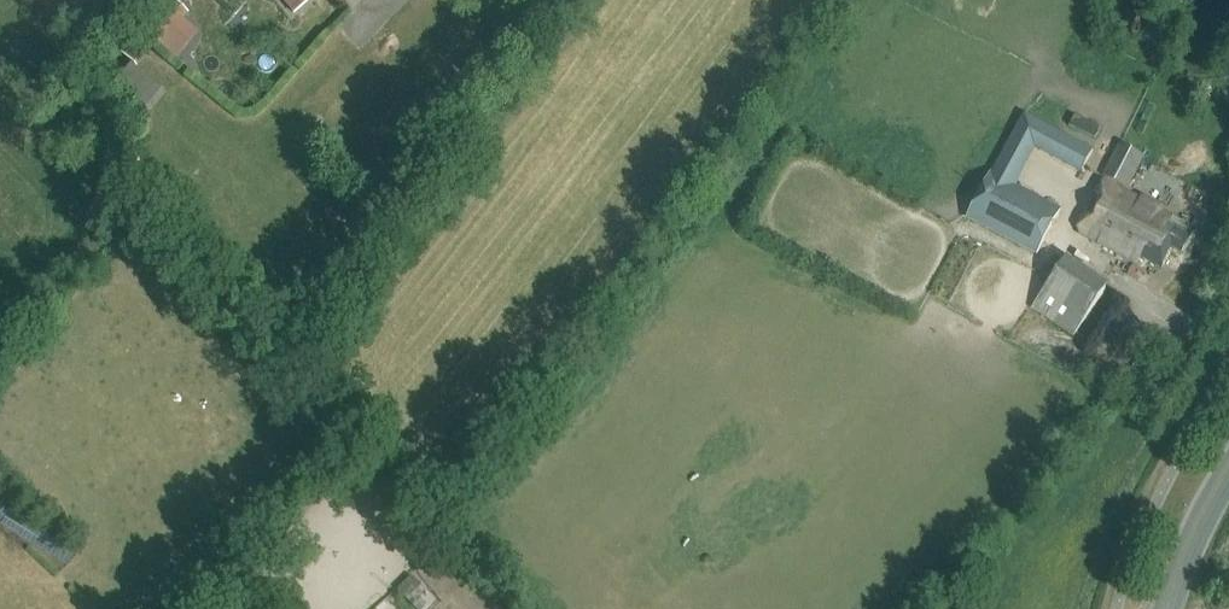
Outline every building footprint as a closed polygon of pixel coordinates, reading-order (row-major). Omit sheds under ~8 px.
[(188,12),(173,0),(153,0),(130,28),(156,50),(188,12)] [(293,13),(310,0),(282,0),(293,13)] [(149,112),(171,88),(140,61),(119,85),(149,112)] [(990,172),(966,217),(1037,254),(1060,209),(1008,182),(1030,138),(1083,166),(1092,149),(1023,113),(991,173),(990,172)] [(1143,155),(1119,143),(1102,175),(1126,188),(1143,155)] [(1191,235),(1168,223),(1171,217),(1114,187),(1088,235),(1137,261),(1139,256),(1162,268),(1172,250),(1180,254),(1191,235)] [(1106,285),(1063,260),(1033,307),(1071,335),(1106,285)] [(1127,274),(1138,280),(1143,271),(1132,265),(1127,274)] [(401,595),(415,608),(420,608),(425,605),(416,596),(423,589),(415,581),(401,595)]
